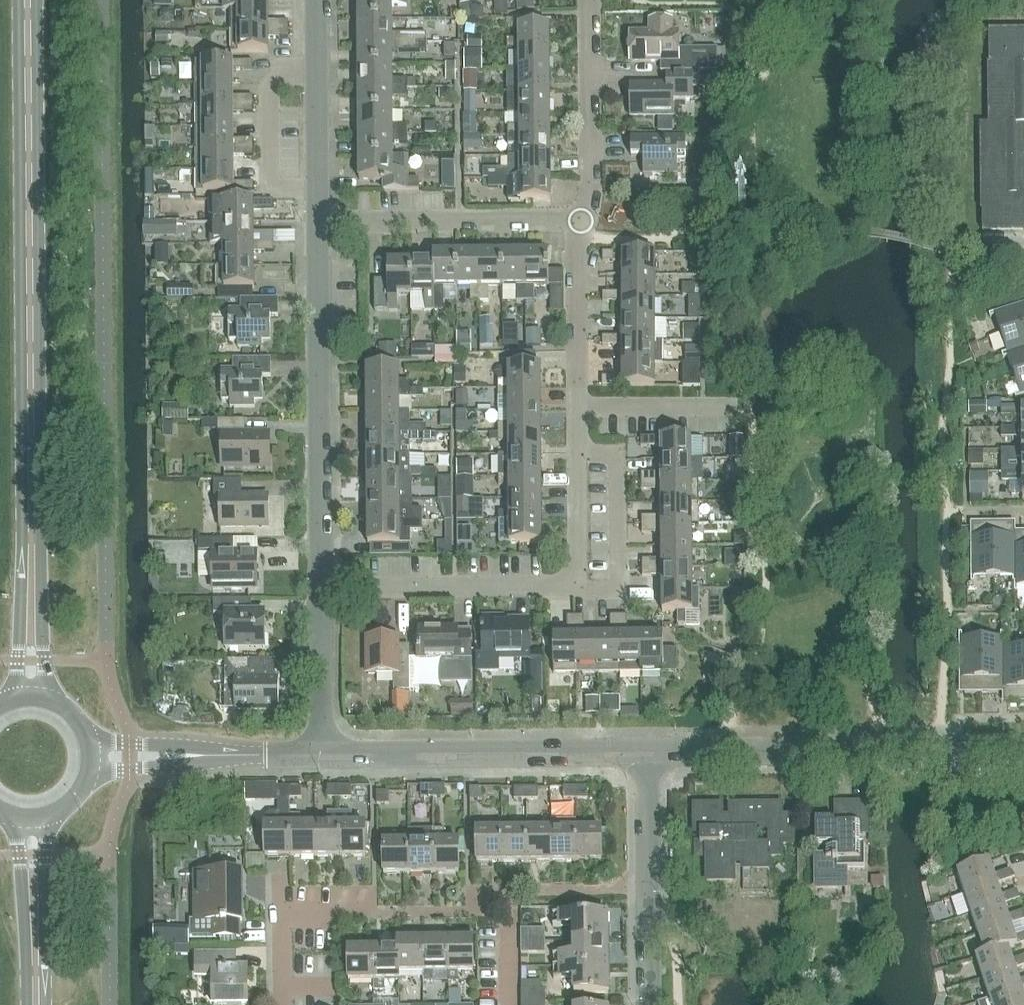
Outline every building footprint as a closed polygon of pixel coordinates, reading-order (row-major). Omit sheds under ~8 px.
[(231,8),(268,8),(268,0),(221,0),(221,8),(231,8)] [(392,20),(392,6),(407,6),(407,0),(358,0),(358,20),(392,20)] [(507,0),(495,0),(495,12),(507,12),(507,0)] [(534,10),(533,0),(517,0),(518,12),(534,10)] [(472,6),(471,18),(483,19),(484,7),(472,6)] [(231,30),(288,30),(288,21),(268,21),(268,8),(231,8),(231,30)] [(164,9),(160,12),(160,18),(164,21),(169,21),(173,17),(172,12),(169,9),(164,9)] [(470,12),(451,12),(451,20),(470,20),(470,12)] [(407,43),(426,43),(426,33),(407,34),(392,34),(392,20),(358,20),(358,43),(407,43)] [(661,72),(692,72),(717,71),(717,49),(703,49),(678,49),(678,33),(671,33),(671,21),(650,21),(650,34),(630,34),(630,62),(661,61),(661,72)] [(507,49),(519,48),(549,48),(549,26),(519,26),(519,39),(507,39),(507,49)] [(288,30),(231,30),(231,52),(268,52),(268,38),(288,38),(288,30)] [(992,30),(992,67),(987,67),(988,128),(980,128),(982,214),(984,214),(984,231),(1023,230),(1023,31),(992,30)] [(168,32),(156,32),(156,42),(168,42),(168,32)] [(481,37),(467,37),(467,47),(481,47),(481,37)] [(426,51),(426,43),(407,43),(358,43),(359,66),(392,65),(392,51),(426,51)] [(455,45),(445,45),(445,58),(455,58),(455,45)] [(519,70),(549,70),(549,48),(519,48),(519,70)] [(481,50),(465,50),(465,70),(481,70),(481,50)] [(161,58),(161,69),(172,69),(172,58),(161,58)] [(195,83),(233,83),(233,70),(253,70),(252,61),(195,61),(195,83)] [(158,64),(150,64),(150,76),(158,76),(158,64)] [(392,65),(359,66),(359,88),(407,88),(417,88),(417,79),(392,79),(392,65)] [(455,65),(446,65),(446,81),(455,81),(455,65)] [(507,70),(507,92),(550,91),(549,70),(519,70),(507,70)] [(476,71),(464,71),(464,90),(477,90),(476,71)] [(717,88),(717,71),(692,72),(692,73),(667,73),(667,85),(631,85),(631,115),(658,115),(658,132),(673,132),(672,99),(692,99),(692,88),(717,88)] [(195,104),(253,104),(253,96),(233,96),(233,83),(195,83),(195,104)] [(359,111),(392,111),(392,97),(407,97),(407,88),(359,88),(359,111)] [(452,89),(440,89),(440,99),(452,99),(452,89)] [(519,113),(550,113),(550,91),(507,92),(507,113),(519,113)] [(475,92),(464,92),(464,102),(476,102),(475,92)] [(195,126),(233,126),(233,113),(253,113),(253,104),(195,104),(195,126)] [(359,134),(407,134),(407,125),(392,125),(392,111),(359,111),(359,134)] [(508,135),(550,135),(550,113),(519,113),(520,126),(508,126),(508,135)] [(476,114),(464,114),(464,126),(477,126),(476,114)] [(436,124),(425,124),(425,134),(436,134),(436,124)] [(195,148),(253,147),(253,139),(233,139),(233,126),(195,126),(195,148)] [(720,147),(721,133),(723,133),(723,127),(712,127),(711,147),(720,147)] [(392,157),(392,155),(392,143),(407,143),(407,134),(359,134),(359,157),(392,157)] [(520,157),(550,156),(550,135),(508,135),(508,145),(520,145),(520,155),(520,157)] [(464,136),(464,156),(483,156),(483,149),(482,149),(482,136),(464,136)] [(686,161),(686,136),(631,137),(631,156),(643,156),(643,175),(677,175),(677,161),(686,161)] [(195,148),(196,170),(233,169),(233,156),(253,156),(253,147),(195,148)] [(408,178),(408,157),(408,155),(392,155),(392,157),(359,157),(359,180),(383,180),(383,189),(419,189),(419,178),(408,178)] [(520,157),(520,155),(508,155),(508,168),(488,168),(488,179),(550,178),(550,156),(520,157)] [(455,189),(455,161),(443,161),(443,189),(455,189)] [(233,169),(196,170),(196,192),(253,191),(253,182),(233,182),(233,169)] [(550,178),(488,179),(488,188),(508,187),(508,201),(525,201),(530,201),(551,201),(550,178)] [(154,185),(145,185),(145,195),(154,195),(154,185)] [(718,207),(728,207),(728,193),(717,193),(718,207)] [(273,209),(273,200),(211,200),(211,223),(254,222),(253,209),(273,209)] [(155,208),(145,208),(145,220),(155,220),(155,208)] [(211,244),(223,244),(274,244),(274,235),(254,235),(254,222),(211,223),(211,244)] [(145,223),(144,223),(145,235),(155,235),(154,223),(145,223)] [(223,266),(254,265),(254,252),(274,252),(274,244),(223,244),(223,266)] [(169,266),(168,245),(155,245),(155,266),(169,266)] [(516,301),(525,301),(525,252),(502,253),(502,286),(516,286),(516,301)] [(525,252),(525,301),(534,301),(534,286),(550,285),(550,312),(564,311),(564,285),(564,270),(548,270),(548,252),(525,252)] [(613,261),(613,252),(603,253),(603,261),(613,261)] [(623,275),(655,275),(655,253),(623,252),(623,275)] [(443,287),(457,287),(456,253),(433,253),(433,261),(435,302),(435,309),(443,308),(443,287)] [(471,301),(480,301),(479,253),(456,253),(457,287),(471,286),(471,301)] [(488,286),(502,286),(502,253),(479,253),(480,301),(489,301),(488,286)] [(706,253),(697,253),(697,266),(706,266),(706,253)] [(435,309),(435,302),(433,261),(411,262),(411,295),(425,295),(425,310),(435,310),(435,309)] [(397,295),(411,295),(411,262),(387,262),(388,280),(374,280),(375,309),(388,309),(388,311),(398,310),(397,295)] [(254,265),(223,266),(216,266),(216,288),(254,288),(254,265)] [(623,293),(613,293),(613,302),(623,302),(623,297),(655,297),(655,275),(623,275),(623,293)] [(695,285),(683,285),(683,297),(695,297),(695,287),(695,285)] [(182,287),(166,287),(166,299),(182,299),(182,287)] [(705,288),(695,287),(695,297),(701,297),(705,298),(705,288)] [(603,302),(613,302),(613,293),(603,293),(603,302)] [(623,297),(623,302),(623,319),(654,319),(655,297),(623,297)] [(262,347),(262,342),(270,342),(270,316),(278,316),(278,299),(240,299),(240,310),(229,310),(229,342),(237,342),(237,347),(262,347)] [(1023,327),(1023,303),(989,314),(990,317),(994,316),(1000,334),(1023,327)] [(160,304),(148,304),(148,316),(154,316),(160,310),(160,304)] [(700,319),(700,309),(688,309),(688,319),(700,319)] [(622,337),(613,337),(613,346),(622,346),(622,341),(654,341),(654,319),(623,319),(622,337)] [(493,326),(480,326),(480,346),(493,346),(493,326)] [(700,326),(685,326),(685,340),(700,340),(700,326)] [(1023,349),(1023,327),(1000,334),(1006,353),(1001,354),(1002,356),(1023,349)] [(518,329),(503,330),(503,346),(518,346),(518,329)] [(539,336),(525,336),(526,345),(539,345),(539,336)] [(613,346),(613,337),(602,337),(602,346),(613,346)] [(471,341),(457,342),(457,353),(471,353),(471,341)] [(663,341),(654,341),(622,341),(622,346),(622,363),(654,363),(663,363),(663,341)] [(978,342),(970,345),(972,352),(980,350),(978,342)] [(396,343),(381,343),(381,357),(396,357),(396,343)] [(434,346),(423,347),(423,358),(435,358),(434,346)] [(700,347),(686,347),(686,361),(700,361),(700,347)] [(457,348),(435,348),(435,358),(435,364),(457,364),(457,348)] [(1023,372),(1023,349),(1002,356),(1003,358),(1007,357),(1013,375),(1023,372)] [(498,388),(540,387),(540,365),(536,365),(536,352),(508,353),(508,380),(498,380),(498,388)] [(255,407),(255,402),(263,402),(263,376),(271,376),(271,359),(233,359),(233,370),(221,370),(221,402),(230,402),(230,407),(255,407)] [(654,386),(654,363),(622,363),(622,386),(654,386)] [(700,386),(700,364),(683,364),(682,386),(700,386)] [(367,390),(409,389),(409,381),(399,381),(399,367),(366,367),(367,390)] [(454,369),(454,382),(463,382),(463,369),(454,369)] [(1013,375),(1019,394),(1014,395),(1015,398),(1023,395),(1023,372),(1013,375)] [(602,386),(613,386),(613,377),(602,377),(602,386)] [(508,410),(541,410),(540,387),(498,388),(498,397),(508,397),(508,410)] [(367,412),(399,411),(399,398),(423,398),(423,389),(409,389),(367,390),(367,412)] [(468,406),(468,391),(457,391),(457,406),(468,406)] [(984,402),(969,402),(969,414),(986,414),(986,402),(984,402)] [(162,419),(188,419),(188,404),(162,404),(162,419)] [(1023,428),(1023,406),(1001,406),(1001,416),(1021,416),(1021,428),(1023,428)] [(498,432),(541,432),(541,410),(508,410),(508,424),(498,424),(498,432)] [(367,434),(409,433),(409,425),(409,411),(399,411),(367,412),(367,434)] [(467,423),(467,411),(457,411),(457,423),(467,423)] [(217,420),(202,420),(202,429),(211,428),(218,428),(217,420)] [(217,420),(218,428),(218,436),(223,436),(223,467),(267,466),(267,435),(245,435),(245,420),(217,420)] [(427,424),(409,425),(409,433),(410,433),(420,433),(423,433),(427,433),(427,424)] [(1023,450),(1023,428),(1021,428),(1001,428),(1001,438),(1021,438),(1022,450),(1023,450)] [(509,454),(541,454),(541,432),(498,432),(498,441),(509,441),(509,454)] [(367,456),(410,455),(409,442),(420,442),(420,433),(410,433),(409,433),(367,434),(367,456)] [(427,433),(423,433),(423,442),(436,441),(436,433),(427,433)] [(744,436),(730,437),(731,459),(745,458),(744,436)] [(661,460),(691,459),(691,437),(641,437),(641,447),(661,447),(661,460)] [(1023,471),(1023,450),(1022,450),(1001,450),(1001,459),(1010,459),(1010,471),(1023,471)] [(982,452),(970,452),(970,464),(982,464),(982,452)] [(498,476),(541,476),(541,454),(509,454),(498,454),(498,476)] [(367,478),(410,477),(420,477),(420,468),(410,468),(410,455),(367,456),(367,478)] [(641,481),(699,481),(698,459),(691,459),(661,460),(661,473),(641,473),(641,481)] [(472,460),(456,460),(456,476),(472,476),(472,460)] [(426,468),(421,468),(421,475),(421,477),(423,477),(427,477),(437,477),(437,468),(426,468)] [(1010,471),(991,472),(990,481),(1002,481),(1022,481),(1022,495),(1023,495),(1023,471),(1010,471)] [(987,474),(970,474),(970,495),(988,494),(987,474)] [(472,476),(456,476),(456,488),(472,488),(472,476)] [(509,498),(541,498),(541,476),(498,476),(498,485),(509,485),(509,498)] [(368,500),(400,499),(399,486),(410,486),(410,477),(367,478),(368,500)] [(439,499),(451,499),(451,477),(439,477),(439,499)] [(242,496),(241,480),(213,480),(214,496),(220,496),(220,528),(268,527),(268,495),(242,496)] [(744,480),(729,480),(729,493),(744,493),(744,480)] [(692,503),(699,503),(699,481),(641,481),(641,490),(661,490),(661,503),(692,503)] [(469,498),(456,499),(457,515),(469,515),(469,498)] [(499,520),(541,520),(541,498),(509,498),(509,512),(499,512),(499,520)] [(368,522),(410,521),(410,513),(400,513),(400,499),(368,500),(368,522)] [(699,525),(699,503),(692,503),(661,503),(662,516),(642,516),(642,525),(692,524),(692,525),(699,525)] [(745,513),(733,513),(733,523),(745,523),(745,513)] [(541,520),(499,520),(499,543),(541,543),(541,520)] [(410,521),(368,522),(368,544),(410,544),(410,530),(423,530),(422,521),(410,521)] [(974,578),(994,578),(993,522),(971,522),(971,583),(974,583),(974,578)] [(1015,532),(1015,522),(993,522),(994,578),(1013,578),(1013,582),(1014,582),(1015,582),(1015,532)] [(692,546),(692,525),(692,524),(642,525),(642,533),(662,533),(662,546),(692,546)] [(471,528),(458,528),(458,544),(471,544),(471,528)] [(1023,587),(1023,531),(1015,532),(1015,582),(1014,582),(1014,592),(1017,592),(1017,587),(1023,587)] [(744,536),(734,536),(734,545),(744,545),(744,536)] [(233,553),(233,540),(199,540),(199,554),(213,554),(213,590),(256,589),(256,553),(233,553)] [(642,568),(693,567),(692,546),(662,546),(662,559),(642,559),(642,568)] [(745,551),(731,551),(731,566),(745,565),(745,551)] [(663,589),(693,589),(693,567),(642,568),(642,576),(662,576),(663,589)] [(701,624),(700,588),(693,589),(663,589),(663,612),(678,612),(678,625),(701,624)] [(746,591),(734,591),(734,607),(746,607),(746,591)] [(251,612),(251,599),(213,600),(213,613),(225,613),(225,649),(265,649),(265,612),(251,612)] [(598,673),(619,673),(618,615),(610,615),(610,635),(597,636),(598,673)] [(641,665),(640,635),(627,635),(627,615),(618,615),(619,673),(641,673),(641,665)] [(554,673),(576,673),(575,616),(567,616),(567,636),(553,636),(554,667),(554,673)] [(598,673),(597,636),(584,636),(584,616),(575,616),(576,673),(598,673)] [(483,617),(483,651),(477,651),(477,671),(497,671),(497,659),(529,659),(529,664),(543,664),(543,647),(529,647),(528,620),(504,620),(504,617),(483,617)] [(418,655),(409,655),(410,690),(419,690),(419,671),(436,671),(436,659),(440,659),(440,683),(471,683),(471,637),(457,637),(457,629),(419,630),(419,648),(418,648),(418,655)] [(982,693),(981,638),(962,638),(962,633),(959,633),(959,693),(982,693)] [(1003,693),(1003,642),(1003,633),(1000,633),(1000,638),(981,638),(982,693),(1003,693)] [(640,635),(641,665),(641,673),(677,672),(676,649),(663,649),(663,634),(640,635)] [(410,690),(409,655),(410,645),(398,645),(397,638),(367,638),(367,674),(393,674),(393,690),(410,690)] [(1004,647),(1004,642),(1003,642),(1003,693),(1003,703),(1023,703),(1023,647),(1004,647)] [(275,680),(275,672),(277,672),(277,659),(224,660),(224,680),(235,680),(236,710),(277,709),(277,680),(275,680)] [(620,697),(610,697),(610,714),(620,714),(620,697)] [(598,698),(586,698),(586,714),(598,714),(598,698)] [(641,704),(633,704),(633,712),(641,712),(641,704)] [(176,707),(173,722),(188,724),(212,725),(212,714),(190,713),(190,709),(176,707)] [(278,783),(244,783),(245,800),(278,800),(278,787),(278,783)] [(327,798),(339,798),(339,786),(327,786),(327,798)] [(339,786),(339,798),(351,798),(351,786),(339,786)] [(421,798),(433,798),(432,786),(420,786),(421,798)] [(432,786),(433,798),(445,798),(445,786),(432,786)] [(290,814),(290,799),(290,787),(278,787),(278,800),(278,812),(268,812),(265,816),(265,857),(290,857),(290,825),(290,814)] [(290,787),(290,799),(302,799),(302,787),(290,787)] [(563,799),(575,799),(575,787),(563,787),(563,799)] [(575,787),(575,799),(587,799),(587,787),(575,787)] [(470,800),(471,800),(482,800),(482,788),(470,788),(470,800)] [(514,800),(526,800),(526,788),(514,788),(514,800)] [(526,788),(526,800),(538,800),(538,788),(526,788)] [(377,804),(388,804),(388,792),(377,792),(377,804)] [(860,843),(859,835),(864,835),(864,804),(840,804),(840,819),(815,819),(815,845),(833,845),(833,850),(826,850),(826,859),(816,859),(816,886),(846,885),(846,869),(865,868),(864,843),(860,843)] [(730,819),(730,805),(694,806),(694,833),(700,833),(700,844),(706,844),(707,881),(733,880),(733,861),(742,861),(743,868),(769,868),(769,856),(781,856),(781,844),(793,844),(793,817),(781,817),(781,805),(739,805),(739,819),(730,819)] [(315,857),(340,857),(340,824),(340,811),(326,812),(326,825),(315,825),(315,857)] [(340,824),(340,857),(365,857),(365,824),(352,824),(351,811),(340,811),(340,824)] [(315,857),(315,825),(299,825),(300,814),(290,814),(290,825),(290,857),(315,857)] [(476,862),(502,862),(501,830),(501,827),(491,827),(491,830),(476,830),(476,862)] [(516,830),(501,830),(502,862),(527,862),(526,827),(516,827),(516,830)] [(526,827),(527,862),(551,862),(551,829),(537,830),(537,827),(526,827)] [(551,862),(576,861),(576,829),(576,827),(565,827),(565,829),(551,829),(551,862)] [(433,874),(433,841),(433,829),(407,829),(407,842),(408,842),(409,874),(433,874)] [(433,841),(433,874),(459,873),(458,841),(445,841),(445,829),(433,829),(433,841)] [(576,829),(576,861),(601,861),(601,829),(576,829)] [(383,874),(409,874),(408,842),(407,842),(383,842),(383,874)] [(997,884),(1013,879),(1010,870),(994,875),(989,862),(957,873),(964,894),(997,884)] [(942,871),(934,874),(936,881),(945,878),(942,871)] [(187,937),(195,937),(239,937),(239,921),(241,921),(241,874),(195,874),(195,919),(187,920),(187,937)] [(883,877),(872,877),(872,886),(883,886),(883,877)] [(1001,896),(997,884),(964,894),(971,915),(1003,904),(1004,905),(1020,899),(1017,891),(1001,896)] [(1004,905),(1003,904),(971,915),(978,935),(1010,925),(1023,921),(1023,912),(1023,911),(1008,916),(1004,905)] [(530,906),(521,906),(521,908),(521,916),(530,916),(530,908),(530,906)] [(573,941),(608,941),(607,914),(557,915),(557,927),(573,927),(573,941)] [(1010,925),(978,935),(985,954),(985,956),(1008,948),(1008,949),(1023,944),(1023,934),(1014,937),(1010,925)] [(521,942),(545,941),(545,930),(521,930),(521,942)] [(457,982),(458,972),(473,972),(473,933),(457,934),(457,940),(448,940),(448,972),(447,982),(457,982)] [(398,972),(399,972),(423,972),(423,940),(398,940),(398,948),(398,972)] [(423,940),(423,972),(423,980),(432,980),(432,972),(448,972),(448,940),(423,940)] [(545,941),(521,942),(521,954),(545,954),(545,941)] [(557,967),(608,967),(608,941),(573,941),(574,955),(557,955),(557,967)] [(188,945),(174,945),(174,954),(188,954),(188,945)] [(373,981),(374,981),(373,948),(348,949),(349,981),(373,981)] [(399,980),(399,972),(398,972),(398,948),(373,948),(374,981),(373,981),(373,990),(384,990),(384,981),(399,980)] [(1008,949),(1008,948),(985,956),(985,954),(975,958),(983,979),(1015,968),(1015,969),(1023,966),(1023,956),(1012,960),(1008,949)] [(236,952),(197,952),(197,977),(213,977),(214,1004),(246,1004),(246,968),(237,968),(236,952)] [(608,967),(557,967),(557,979),(574,979),(574,994),(608,993),(608,967)] [(1015,969),(1015,968),(983,979),(989,1000),(1022,989),(1023,989),(1023,979),(1019,981),(1015,969)] [(521,1002),(545,1002),(545,990),(540,990),(540,980),(521,980),(521,1002)] [(1022,989),(989,1000),(991,1004),(1023,1004),(1023,996),(1022,989)]
